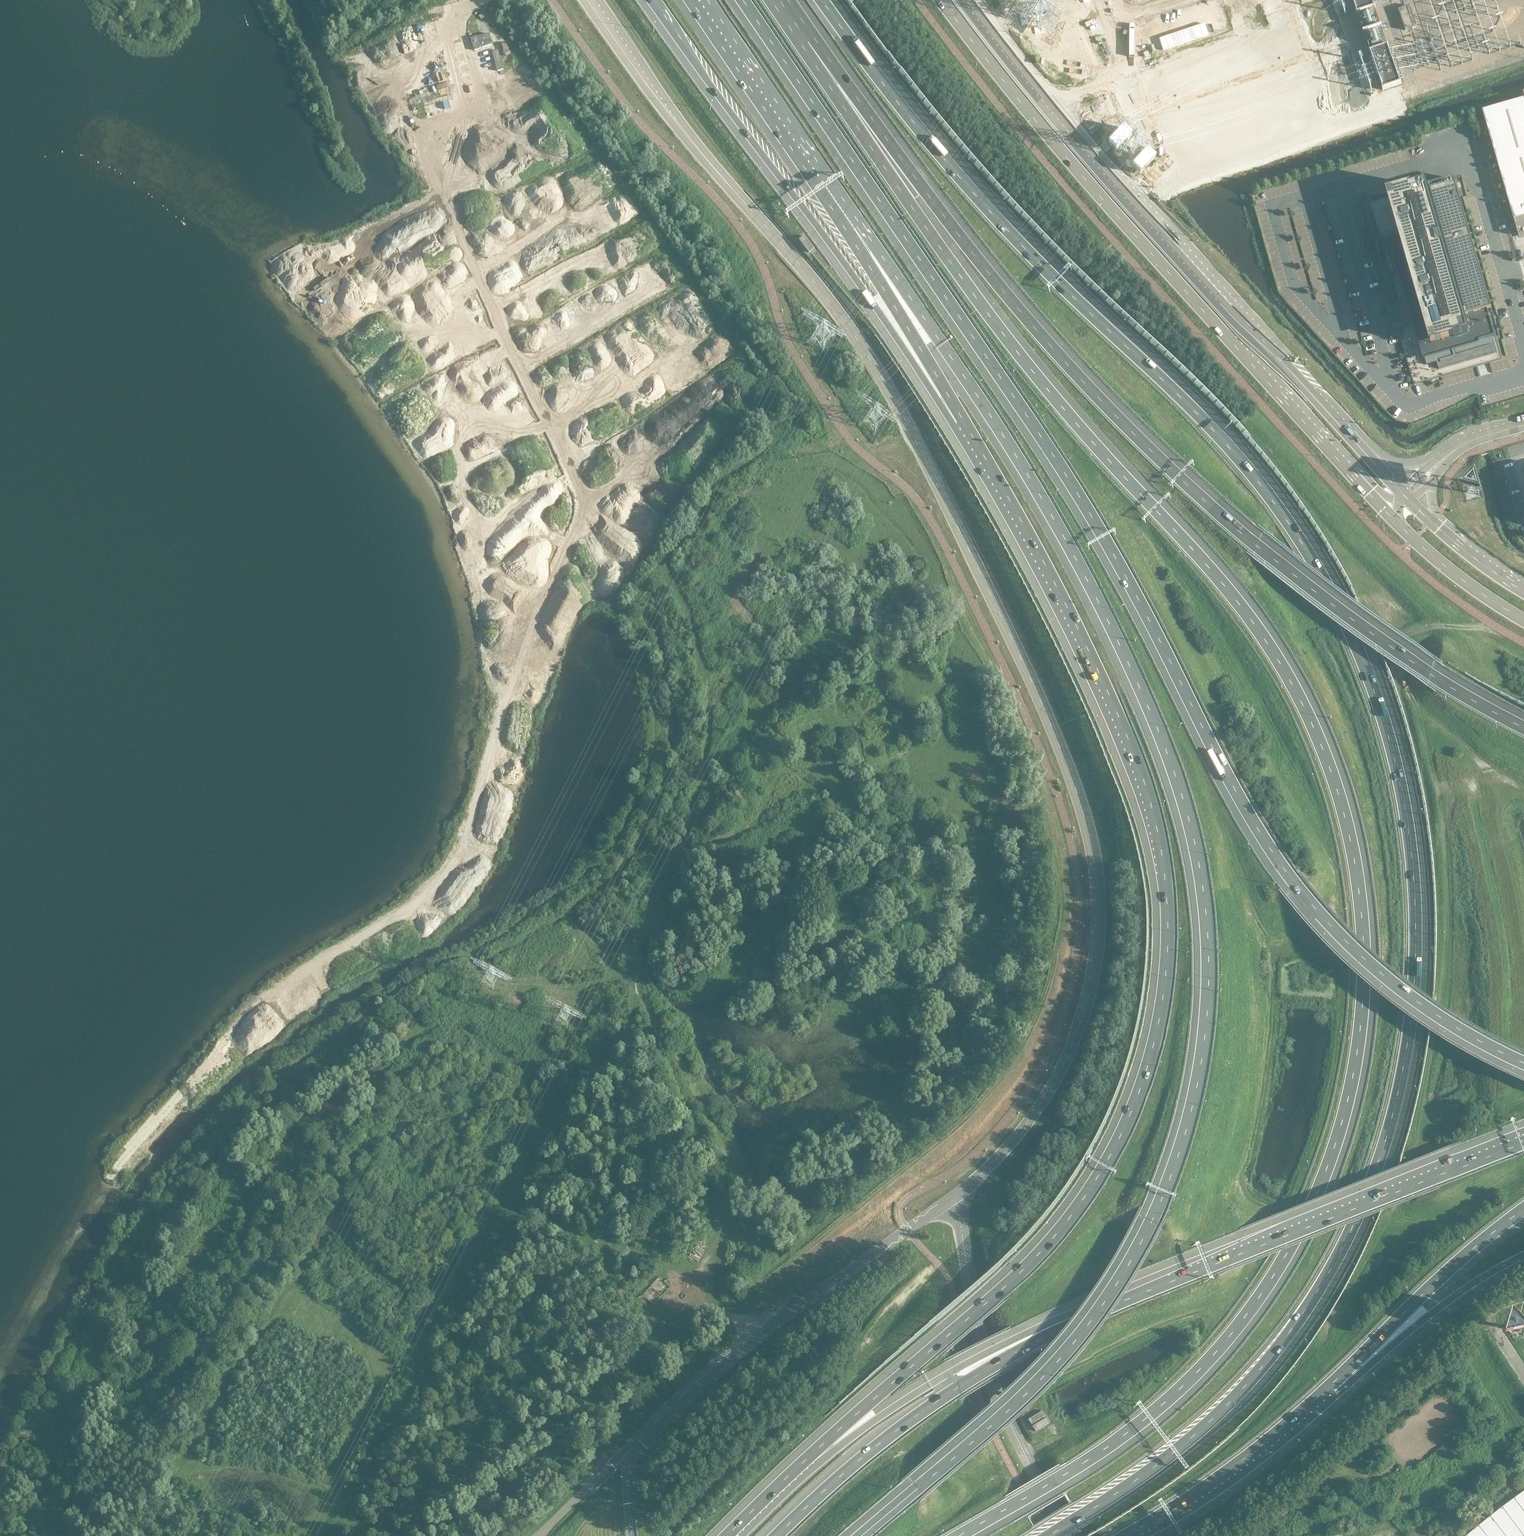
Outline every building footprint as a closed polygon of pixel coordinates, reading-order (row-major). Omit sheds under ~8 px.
[(1107,10),(1134,0),(1104,0),(1107,10)] [(1357,15),(1376,9),(1373,0),(1352,0),(1357,15)] [(1264,27),(1255,1),(1153,37),(1162,63),(1264,27)] [(1398,10),(1405,31),(1417,27),(1410,6),(1398,10)] [(476,37),(471,38),(474,50),(480,49),(480,48),(492,45),(488,33),(476,37)] [(1370,53),(1383,92),(1402,85),(1389,46),(1370,53)] [(501,48),(494,50),(499,70),(506,68),(501,48)] [(1483,112),(1489,133),(1489,134),(1515,223),(1519,236),(1523,235),(1523,100),(1483,112)] [(1403,332),(1404,334),(1400,335),(1400,336),(1402,344),(1403,345),(1405,352),(1405,354),(1407,361),(1408,362),(1410,369),(1410,371),(1412,378),(1413,380),(1414,384),(1414,385),(1420,384),(1432,380),(1433,380),(1441,378),(1443,377),(1456,374),(1457,373),(1465,371),(1467,370),(1477,367),(1478,367),(1490,364),(1502,360),(1502,358),(1501,354),(1500,353),(1498,345),(1498,344),(1496,337),(1500,336),(1493,314),(1489,315),(1488,311),(1492,310),(1467,224),(1459,195),(1431,203),(1426,187),(1370,203),(1381,241),(1378,242),(1377,241),(1376,241),(1380,256),(1382,255),(1381,254),(1384,253),(1390,274),(1396,293),(1392,294),(1398,313),(1401,312),(1405,324),(1401,325),(1403,332)] [(814,251),(804,237),(798,241),(809,255),(814,251)] [(1031,1427),(1046,1418),(1043,1412),(1028,1422),(1031,1427)] [(1036,1434),(1051,1425),(1047,1419),(1032,1429),(1036,1434)] [(1523,1497),(1513,1505),(1502,1513),(1520,1535),(1522,1535),(1523,1535),(1523,1496),(1523,1497)] [(1502,1513),(1491,1522),(1484,1527),(1473,1535),(1520,1535),(1502,1513)]
